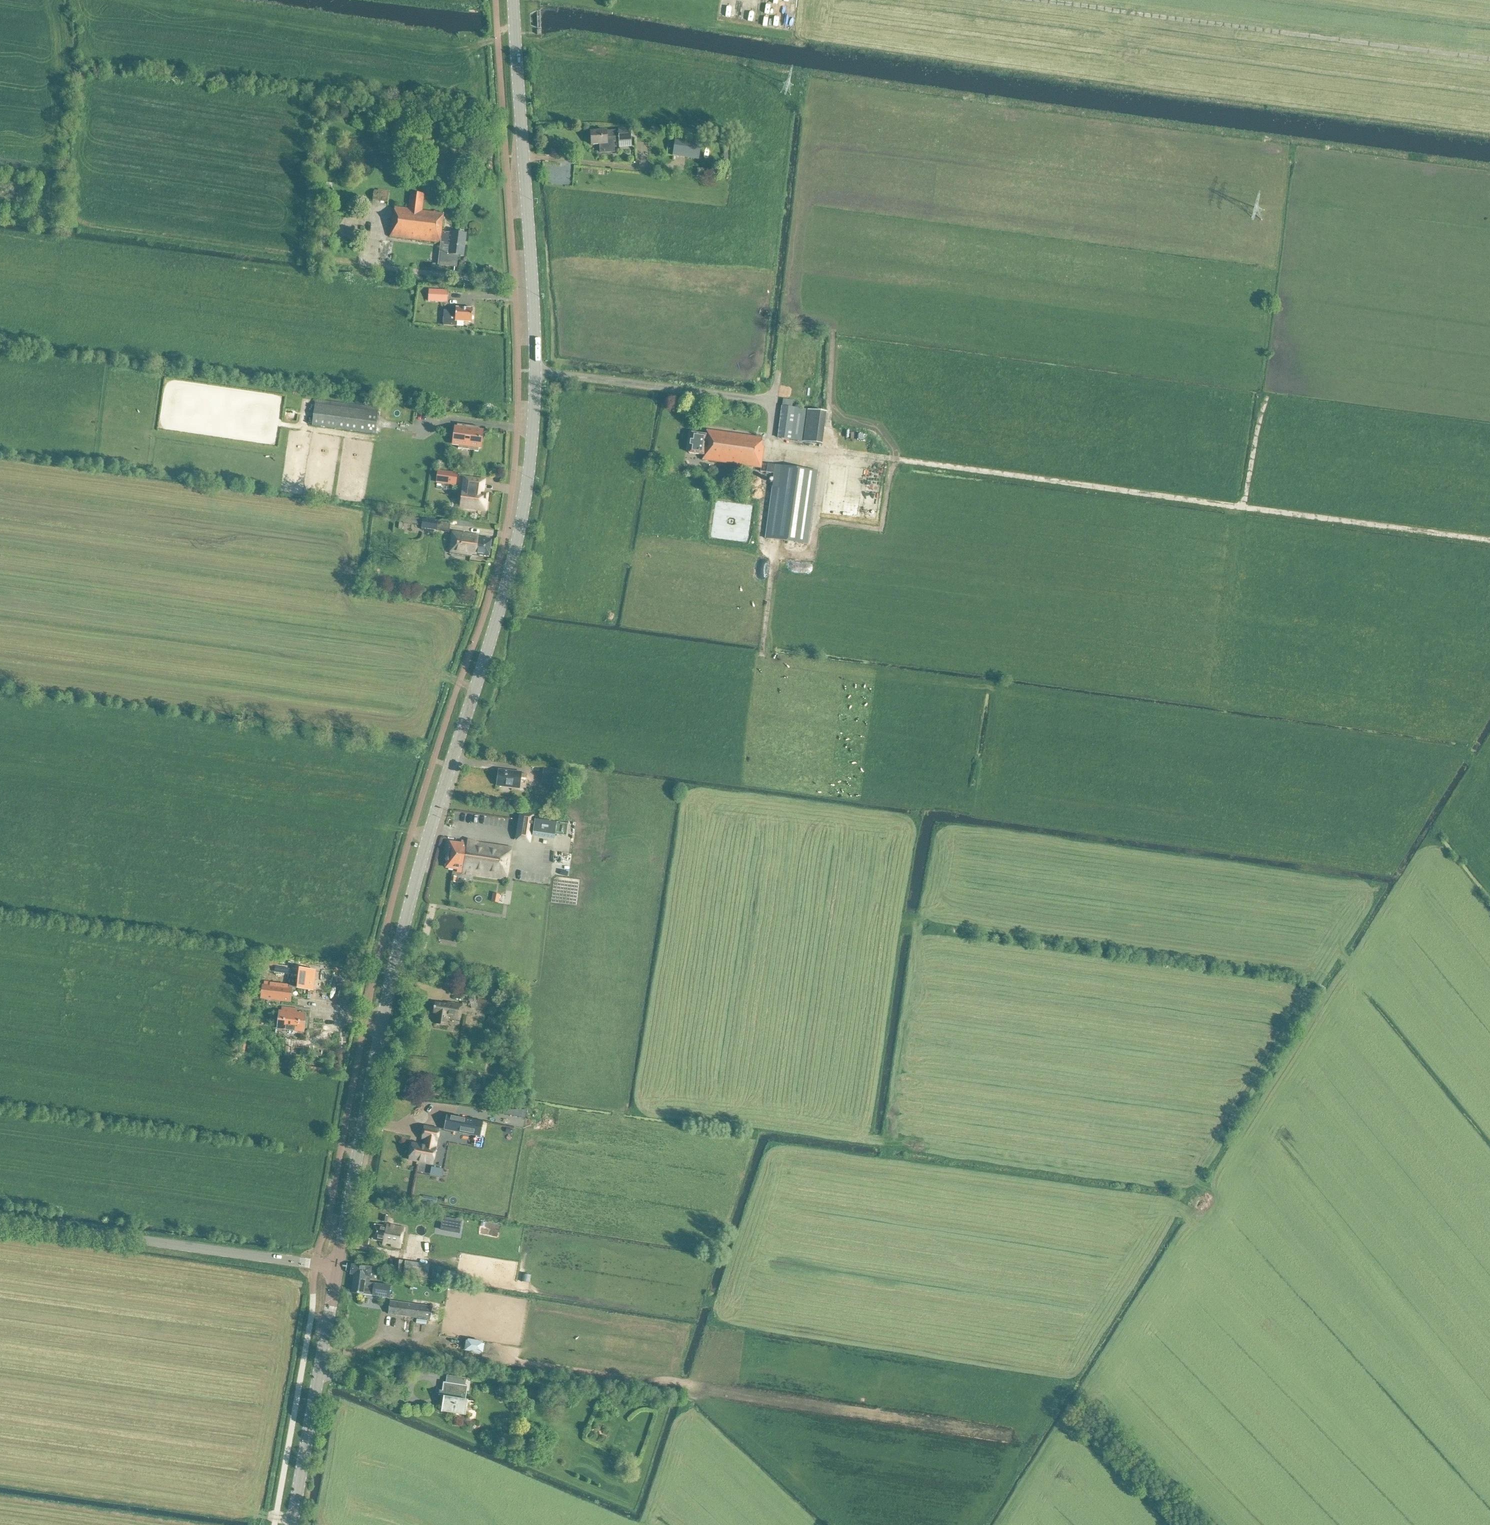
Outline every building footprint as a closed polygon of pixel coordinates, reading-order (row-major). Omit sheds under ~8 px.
[(613,138),(619,138),(619,142),(631,141),(630,129),(618,130),(618,131),(606,132),(590,133),(591,146),(600,145),(601,153),(614,152),(613,138)] [(699,160),(701,142),(675,138),(673,156),(699,160)] [(700,168),(700,176),(714,176),(714,168),(700,168)] [(387,203),(388,192),(378,190),(378,191),(376,191),(374,201),(387,203)] [(392,216),(389,237),(443,244),(443,246),(450,247),(449,254),(442,253),(440,264),(455,266),(456,256),(463,257),(466,235),(442,232),(444,214),(422,212),(424,195),(410,193),(408,210),(394,208),(393,216),(392,216)] [(445,303),(446,290),(424,288),(423,297),(433,298),(433,302),(445,303)] [(472,323),(473,309),(456,308),(455,311),(444,311),(443,326),(456,327),(457,322),(472,323)] [(162,430),(183,430),(183,397),(162,397),(162,430)] [(803,442),(807,410),(792,408),(793,401),(783,400),(782,407),(778,438),(803,442)] [(375,434),(378,414),(315,405),(312,425),(375,434)] [(822,444),(826,413),(825,413),(808,410),(804,442),(822,444)] [(479,431),(479,427),(457,424),(457,428),(455,428),(453,444),(459,445),(458,449),(479,451),(479,447),(481,448),(483,432),(479,431)] [(807,545),(817,472),(761,464),(764,447),(761,447),(763,438),(706,431),(706,436),(692,434),(689,453),(703,455),(702,461),(760,469),(760,472),(774,474),(765,539),(807,545)] [(436,482),(446,483),(447,472),(437,471),(436,482)] [(482,494),(484,481),(465,479),(462,500),(466,501),(465,508),(468,508),(468,509),(477,511),(477,510),(482,510),(483,503),(486,503),(487,495),(482,494)] [(864,516),(881,516),(882,498),(864,497),(864,516)] [(402,523),(420,526),(421,520),(403,517),(402,523)] [(436,531),(438,522),(422,519),(421,528),(436,531)] [(489,557),(492,540),(479,538),(480,536),(473,535),(453,532),(450,554),(471,557),(471,556),(479,557),(479,556),(489,557)] [(556,782),(558,770),(544,768),(542,780),(556,782)] [(526,782),(527,775),(521,774),(521,773),(499,770),(497,786),(519,789),(520,782),(526,782)] [(529,842),(533,816),(521,814),(517,840),(529,842)] [(554,838),(556,821),(535,818),(533,835),(554,838)] [(506,880),(511,848),(462,841),(461,844),(450,843),(446,868),(457,870),(457,873),(506,880)] [(301,969),(300,980),(291,979),(290,988),(298,989),(312,990),(314,971),(301,969)] [(262,999),(290,1002),(291,989),(269,987),(269,983),(264,983),(264,986),(263,986),(262,999)] [(499,996),(479,993),(477,1004),(497,1008),(499,996)] [(433,1013),(437,1014),(435,1024),(446,1026),(447,1018),(460,1020),(462,1006),(448,1003),(447,1005),(435,1003),(433,1013)] [(304,1028),(305,1019),(304,1019),(304,1017),(295,1016),(296,1010),(283,1009),(282,1015),(280,1015),(279,1027),(287,1028),(287,1030),(293,1030),(293,1028),(296,1029),(299,1030),(299,1029),(303,1029),(303,1028),(304,1028)] [(483,1122),(456,1117),(453,1132),(465,1135),(480,1137),(483,1122)] [(424,1146),(412,1144),(409,1161),(433,1165),(436,1148),(435,1148),(436,1142),(437,1142),(440,1130),(424,1127),(421,1139),(425,1140),(424,1146)] [(441,1225),(451,1227),(452,1219),(443,1217),(441,1225)] [(458,1230),(491,1235),(493,1223),(460,1218),(458,1230)] [(375,1225),(372,1240),(383,1242),(382,1245),(400,1248),(404,1228),(384,1224),(383,1227),(375,1225)] [(395,1260),(394,1275),(402,1276),(403,1261),(395,1260)] [(427,1278),(429,1265),(405,1262),(403,1275),(427,1278)] [(372,1296),(388,1298),(390,1286),(374,1284),(369,1284),(370,1277),(371,1268),(352,1265),(350,1275),(354,1275),(351,1293),(363,1295),(363,1294),(372,1296)] [(442,1279),(461,1281),(463,1272),(443,1269),(442,1279)] [(430,1320),(432,1308),(390,1302),(388,1314),(430,1320)] [(483,1343),(467,1340),(465,1350),(481,1354),(483,1343)] [(443,1383),(442,1393),(444,1393),(441,1412),(465,1416),(468,1401),(465,1401),(467,1386),(465,1386),(466,1379),(446,1376),(445,1383),(443,1383)]
